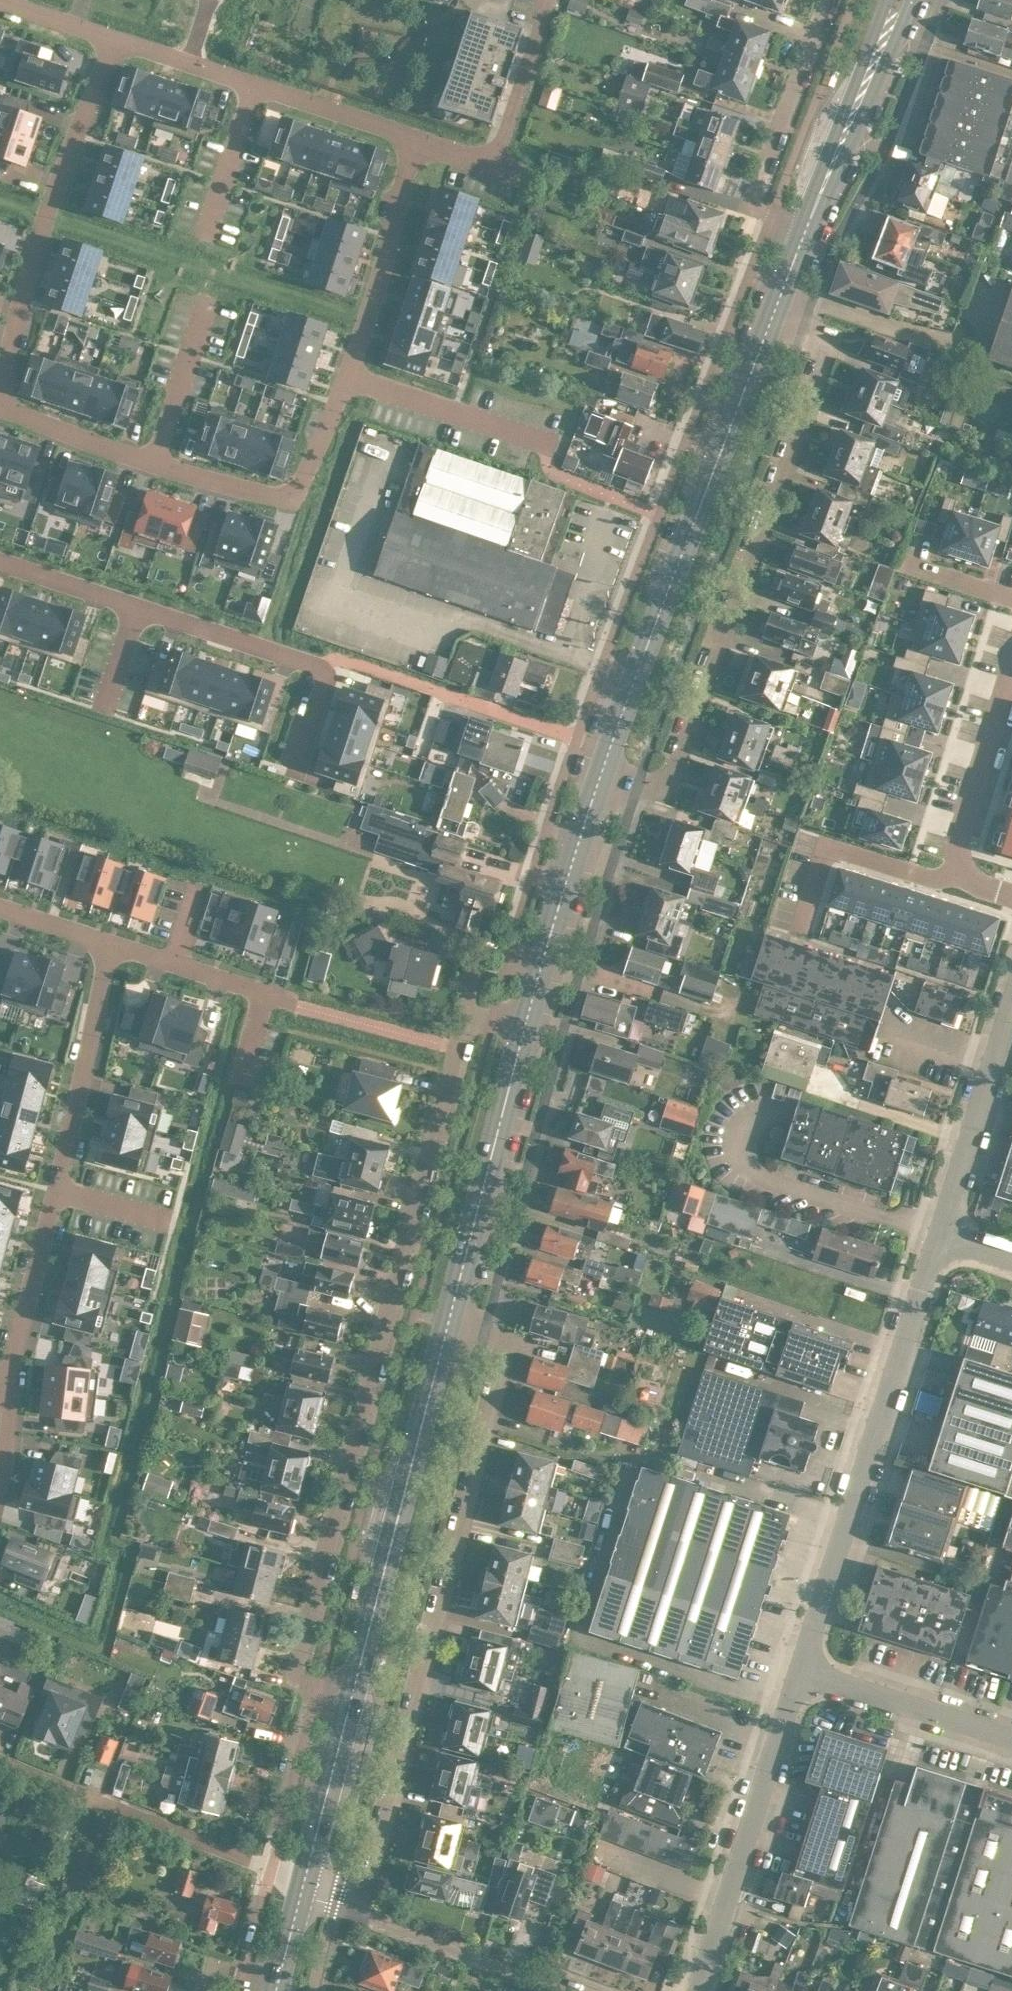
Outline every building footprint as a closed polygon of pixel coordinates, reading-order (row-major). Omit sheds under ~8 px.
[(586,0),(569,0),(568,4),(583,9),(586,0)] [(734,19),(726,16),(730,5),(715,0),(706,0),(702,11),(705,12),(702,21),(715,26),(711,36),(709,34),(708,35),(726,41),(761,54),(769,31),(734,18),(734,19)] [(778,10),(781,0),(752,0),(778,10)] [(977,7),(1009,18),(1011,10),(1011,0),(979,0),(977,7)] [(439,106),(491,123),(500,98),(501,99),(516,52),(515,52),(523,27),(471,10),(439,106)] [(1005,30),(971,19),(964,42),(1010,57),(1011,55),(1011,32),(1005,30)] [(761,54),(726,41),(708,35),(705,46),(722,52),(718,64),(752,77),(761,54)] [(65,67),(48,61),(52,50),(45,48),(20,39),(15,52),(8,75),(16,77),(24,80),(24,81),(25,81),(25,80),(29,81),(29,82),(30,83),(31,82),(36,84),(44,86),(44,87),(45,87),(50,88),(49,89),(50,89),(51,88),(57,90),(57,91),(58,90),(59,86),(60,86),(60,85),(59,85),(61,79),(62,80),(62,79),(62,78),(63,73),(64,73),(65,72),(64,72),(65,67)] [(954,165),(1002,181),(1011,184),(1011,79),(949,59),(945,60),(916,150),(917,153),(930,157),(954,165)] [(642,79),(677,90),(682,74),(648,63),(642,79)] [(752,77),(718,64),(715,73),(698,67),(693,81),(744,100),(752,77)] [(147,73),(138,70),(126,66),(120,85),(114,102),(135,109),(147,73)] [(148,74),(148,73),(147,73),(135,109),(155,115),(152,124),(153,125),(168,80),(150,75),(148,74)] [(617,104),(638,113),(648,82),(627,75),(617,104)] [(168,80),(153,125),(174,132),(188,86),(187,86),(187,87),(179,84),(168,80)] [(188,86),(174,132),(187,136),(195,139),(202,116),(210,94),(210,93),(209,93),(189,86),(188,86)] [(557,97),(541,92),(538,102),(554,108),(557,97)] [(20,98),(3,93),(0,102),(0,103),(0,130),(32,140),(40,118),(39,117),(23,112),(26,101),(20,98)] [(709,109),(707,109),(697,106),(692,119),(691,119),(691,120),(678,115),(675,125),(699,133),(730,144),(738,120),(709,109)] [(273,143),(270,152),(270,153),(271,153),(292,160),(304,124),(282,117),(273,143)] [(324,132),(309,127),(304,125),(304,124),(292,160),(312,167),(324,132)] [(730,144),(699,133),(675,125),(672,133),(685,138),(680,152),(722,166),(730,144)] [(24,163),(25,163),(25,162),(32,141),(32,140),(0,130),(0,167),(3,169),(4,169),(4,168),(8,157),(24,163)] [(128,133),(118,130),(117,133),(115,140),(124,143),(128,133)] [(331,174),(329,182),(329,183),(330,183),(344,138),(328,133),(324,132),(312,167),(331,173),(332,173),(331,174)] [(124,143),(134,146),(137,136),(128,133),(124,143)] [(364,144),(364,145),(363,145),(353,141),(344,138),(330,183),(334,184),(347,189),(350,190),(365,144),(364,144)] [(254,142),(252,149),(265,154),(267,146),(254,142)] [(156,153),(165,156),(169,146),(159,143),(156,153)] [(386,151),(378,149),(365,144),(350,190),(371,197),(372,197),(372,196),(381,170),(384,159),(386,152),(387,151),(386,151)] [(142,157),(106,145),(98,166),(135,178),(142,157)] [(178,150),(169,146),(165,156),(175,159),(178,150)] [(567,146),(565,152),(588,160),(590,154),(567,146)] [(603,146),(598,159),(614,165),(619,152),(603,146)] [(680,152),(677,151),(670,172),(683,179),(714,190),(715,188),(721,170),(722,166),(680,152)] [(614,165),(658,181),(662,168),(619,152),(614,165)] [(546,166),(559,169),(562,156),(549,153),(546,166)] [(903,171),(900,180),(932,192),(945,196),(951,198),(955,186),(948,184),(954,165),(930,157),(927,164),(908,158),(907,161),(904,162),(901,168),(903,171)] [(135,178),(98,166),(92,187),(128,199),(135,178)] [(164,188),(172,190),(175,179),(168,176),(164,188)] [(932,192),(900,180),(897,188),(893,189),(891,196),(893,199),(892,201),(925,212),(939,217),(945,196),(932,192)] [(274,181),(271,191),(280,194),(284,184),(274,181)] [(1002,181),(997,196),(1011,201),(1011,184),(1002,181)] [(280,194),(290,197),(293,187),(284,184),(280,194)] [(128,199),(92,187),(85,208),(121,220),(128,199)] [(477,199),(440,187),(433,208),(470,220),(477,199)] [(164,188),(160,199),(168,202),(172,190),(164,188)] [(658,211),(658,212),(714,233),(717,224),(720,222),(723,216),(721,213),(722,211),(687,198),(686,199),(670,193),(662,212),(658,211)] [(987,193),(981,205),(992,211),(999,200),(987,193)] [(315,195),(312,205),(322,208),(325,198),(315,195)] [(547,201),(533,196),(528,211),(542,215),(547,201)] [(322,208),(331,211),(334,201),(325,198),(322,208)] [(345,205),(342,214),(352,218),(355,208),(345,205)] [(161,222),(165,211),(157,208),(153,220),(161,222)] [(470,220),(433,208),(426,228),(463,240),(470,220)] [(1011,213),(1002,210),(998,223),(1011,228),(1011,209),(1011,213)] [(992,214),(982,210),(978,222),(976,221),(970,236),(983,240),(992,214)] [(614,212),(612,219),(636,228),(639,221),(614,212)] [(714,233),(658,212),(651,229),(656,232),(655,235),(706,254),(707,252),(710,251),(712,245),(711,242),(714,233)] [(282,214),(278,225),(286,228),(289,216),(282,214)] [(887,215),(879,237),(925,254),(930,241),(940,245),(944,233),(919,223),(917,226),(887,215)] [(365,230),(328,218),(321,239),(358,251),(365,230)] [(498,229),(506,232),(510,220),(502,218),(498,229)] [(286,228),(278,225),(274,237),(282,239),(286,228)] [(419,249),(456,261),(463,241),(426,228),(421,244),(419,249)] [(638,246),(642,235),(622,228),(618,239),(638,246)] [(495,241),(502,243),(506,232),(498,229),(495,241)] [(525,229),(516,258),(533,263),(542,234),(525,229)] [(953,232),(950,240),(957,242),(959,235),(953,232)] [(920,266),(925,254),(879,237),(871,258),(878,261),(877,265),(876,265),(876,266),(925,284),(930,270),(920,266)] [(102,251),(64,238),(64,239),(57,260),(94,272),(102,251)] [(358,251),(321,239),(314,260),(351,272),(358,251)] [(275,260),(279,248),(271,246),(267,257),(275,260)] [(654,248),(647,267),(695,284),(698,275),(701,274),(703,268),(702,264),(702,262),(667,250),(666,252),(654,248)] [(453,271),(456,261),(419,249),(413,269),(412,270),(413,271),(417,272),(447,282),(449,282),(453,271)] [(493,273),(497,261),(489,259),(485,271),(493,273)] [(51,280),(87,292),(94,272),(57,260),(51,280)] [(351,272),(314,260),(307,281),(344,293),(351,272)] [(647,267),(629,260),(624,273),(637,277),(638,275),(655,281),(651,292),(687,305),(687,303),(691,302),(693,296),(691,293),(695,284),(647,267)] [(839,295),(849,298),(879,309),(887,312),(891,300),(937,312),(942,298),(841,263),(830,292),(839,295)] [(493,273),(485,271),(481,282),(489,284),(493,273)] [(137,273),(133,284),(141,287),(144,275),(137,273)] [(449,289),(414,277),(407,299),(442,310),(449,289)] [(87,292),(51,280),(44,301),(80,314),(87,292)] [(986,357),(1011,366),(1011,283),(986,357)] [(964,293),(943,285),(940,294),(961,301),(964,293)] [(126,305),(134,308),(138,296),(130,294),(126,305)] [(442,310),(407,299),(400,319),(435,331),(442,310)] [(664,303),(662,308),(673,311),(675,306),(664,303)] [(130,319),(134,308),(126,305),(122,316),(130,319)] [(480,312),(470,309),(467,319),(477,322),(480,312)] [(253,324),(257,312),(250,310),(246,321),(253,324)] [(665,315),(651,311),(644,334),(698,352),(705,330),(693,326),(693,324),(665,315)] [(326,324),(289,312),(282,333),(318,346),(326,324)] [(567,313),(564,322),(569,324),(572,315),(567,313)] [(58,314),(54,327),(64,331),(65,328),(69,318),(69,317),(58,314)] [(69,318),(65,328),(73,330),(83,343),(86,334),(89,324),(89,323),(69,316),(69,317),(69,318)] [(435,331),(400,319),(393,340),(428,351),(435,331)] [(477,322),(467,319),(464,328),(474,331),(477,322)] [(624,327),(605,321),(601,331),(620,337),(624,327)] [(89,324),(86,334),(95,337),(98,327),(89,324)] [(493,328),(493,329),(493,330),(493,331),(494,331),(494,332),(495,333),(496,333),(497,333),(498,333),(499,333),(500,332),(501,332),(501,331),(502,330),(502,329),(502,328),(502,327),(501,326),(501,325),(500,325),(499,324),(498,324),(497,324),(496,324),(495,324),(495,325),(494,325),(493,326),(493,327),(493,328)] [(239,342),(247,345),(250,333),(243,331),(239,342)] [(318,346),(282,333),(275,354),(312,366),(318,346)] [(121,335),(117,345),(127,348),(130,338),(121,335)] [(885,363),(883,368),(903,376),(912,379),(917,381),(930,348),(908,341),(906,347),(875,335),(872,344),(867,342),(863,353),(868,355),(868,356),(885,363)] [(634,354),(630,365),(663,377),(672,353),(640,342),(623,336),(619,348),(634,354)] [(130,338),(127,348),(136,351),(139,341),(130,338)] [(428,351),(393,340),(386,361),(421,372),(428,351)] [(235,354),(243,356),(247,345),(239,342),(235,354)] [(608,357),(587,349),(582,361),(604,369),(608,357)] [(466,353),(457,350),(454,360),(463,363),(466,353)] [(55,362),(43,397),(64,404),(78,360),(56,352),(53,362),(55,362)] [(268,375),(305,387),(312,366),(275,354),(268,375)] [(23,385),(21,391),(43,398),(43,397),(55,362),(53,362),(32,355),(24,381),(23,385)] [(78,360),(64,404),(84,411),(96,376),(99,367),(78,360)] [(463,363),(454,360),(451,369),(460,372),(463,363)] [(619,384),(614,395),(649,407),(657,383),(610,367),(605,378),(619,384)] [(903,376),(883,368),(881,374),(863,367),(862,369),(857,368),(853,379),(858,380),(855,389),(887,401),(901,406),(912,379),(903,376)] [(103,417),(103,418),(125,425),(140,380),(118,373),(115,382),(103,417)] [(236,373),(233,383),(242,386),(245,376),(236,373)] [(96,376),(84,411),(103,417),(115,382),(96,376)] [(245,376),(242,386),(251,389),(254,379),(245,376)] [(286,389),(277,386),(274,396),(283,399),(286,389)] [(296,392),(286,389),(283,399),(293,402),(296,392)] [(887,401),(855,389),(851,398),(847,396),(842,407),(847,409),(846,411),(864,418),(861,426),(881,433),(900,441),(904,429),(880,420),(887,401)] [(588,393),(585,402),(594,406),(598,397),(588,393)] [(212,404),(197,449),(220,456),(220,455),(235,411),(212,404)] [(638,490),(641,482),(643,483),(653,459),(637,453),(640,444),(625,439),(631,425),(592,410),(583,434),(606,444),(603,452),(618,458),(613,471),(628,477),(624,485),(638,490)] [(235,411),(220,455),(239,462),(254,418),(235,411)] [(939,421),(948,425),(951,415),(942,412),(939,421)] [(254,418),(239,462),(259,468),(274,424),(254,418)] [(259,468),(259,469),(281,477),(283,471),(284,467),(296,431),(274,424),(259,468)] [(900,441),(881,433),(861,426),(858,435),(840,428),(839,430),(834,429),(830,440),(835,442),(831,450),(876,467),(882,448),(896,453),(900,441)] [(15,439),(0,434),(0,485),(15,439)] [(0,485),(0,493),(20,500),(22,495),(33,499),(43,467),(32,463),(38,446),(15,439),(0,485)] [(419,441),(395,510),(395,511),(544,562),(569,492),(514,472),(435,447),(419,441)] [(841,479),(838,487),(858,494),(859,490),(871,494),(881,469),(876,467),(831,450),(828,459),(824,457),(819,468),(824,470),(823,472),(841,479)] [(566,453),(561,466),(570,469),(575,456),(566,453)] [(53,475),(46,498),(57,502),(54,511),(76,518),(92,469),(88,467),(89,463),(75,459),(74,463),(70,461),(65,479),(53,475)] [(92,469),(76,518),(100,526),(103,516),(114,520),(122,495),(111,492),(116,474),(93,467),(92,469)] [(858,494),(838,487),(835,495),(817,488),(816,490),(812,489),(807,500),(812,502),(809,510),(842,522),(850,500),(855,502),(858,494)] [(129,511),(119,543),(131,547),(134,539),(156,547),(159,538),(173,498),(149,490),(141,514),(129,511)] [(947,522),(939,549),(963,557),(975,517),(952,510),(955,498),(944,495),(937,519),(947,522)] [(173,498),(159,538),(192,549),(200,526),(188,522),(194,505),(173,498)] [(819,538),(816,544),(815,547),(835,554),(839,545),(834,543),(842,522),(809,510),(806,519),(801,517),(797,528),(801,530),(801,531),(819,538)] [(212,525),(205,548),(216,551),(213,561),(235,568),(251,518),(230,511),(224,528),(212,525)] [(395,511),(374,572),(534,627),(534,626),(550,632),(564,593),(548,587),(556,566),(544,562),(395,511)] [(987,564),(989,556),(995,537),(1006,540),(1011,520),(1011,516),(1002,513),(999,524),(975,517),(963,557),(987,564)] [(251,518),(235,568),(259,575),(259,574),(271,578),(278,555),(267,551),(275,524),(271,523),(272,519),(258,514),(256,518),(252,516),(251,518)] [(900,544),(902,544),(906,533),(896,530),(892,541),(900,544)] [(47,535),(43,547),(62,554),(66,542),(47,535)] [(894,566),(902,544),(900,544),(892,541),(884,562),(894,566)] [(788,566),(821,578),(829,556),(834,558),(835,554),(815,547),(814,550),(796,544),(795,547),(790,545),(786,556),(791,558),(788,566)] [(811,618),(832,625),(834,617),(835,616),(823,612),(826,602),(814,598),(818,585),(815,584),(816,581),(806,577),(804,580),(785,573),(777,595),(815,609),(811,618)] [(871,583),(867,595),(881,600),(885,589),(871,583)] [(9,639),(23,595),(21,594),(21,593),(4,587),(3,588),(1,588),(0,591),(0,636),(9,639)] [(917,624),(965,639),(972,614),(945,605),(948,595),(946,594),(924,587),(913,623),(917,624)] [(23,595),(9,639),(27,645),(42,601),(25,595),(24,596),(23,595)] [(246,603),(242,614),(261,620),(267,600),(256,596),(254,605),(246,603)] [(42,601),(27,645),(47,652),(61,608),(60,607),(60,606),(42,601)] [(61,608),(47,652),(81,663),(88,639),(76,635),(83,615),(81,614),(81,613),(64,607),(63,608),(61,607),(61,608)] [(794,646),(796,647),(795,650),(812,656),(818,639),(815,638),(818,630),(808,626),(771,613),(763,635),(783,642),(782,644),(793,649),(794,646)] [(834,617),(832,625),(841,628),(842,628),(843,622),(844,621),(834,617)] [(832,625),(811,618),(808,626),(818,630),(828,634),(832,625)] [(965,639),(917,624),(915,633),(910,646),(906,645),(903,656),(927,664),(930,653),(958,662),(965,639)] [(542,683),(548,666),(527,658),(527,660),(500,651),(493,672),(484,669),(491,648),(467,640),(460,643),(452,664),(447,662),(443,674),(464,682),(462,688),(491,699),(495,687),(515,695),(520,679),(542,687),(544,683),(542,683)] [(833,657),(828,671),(849,678),(850,678),(859,651),(844,646),(839,659),(833,657)] [(152,666),(144,690),(178,701),(192,657),(190,656),(191,655),(173,649),(173,650),(171,649),(164,670),(152,666)] [(910,670),(903,693),(944,706),(951,683),(924,674),(927,664),(903,656),(895,654),(892,665),(910,670)] [(755,655),(748,675),(784,688),(789,677),(805,683),(808,674),(755,655)] [(192,657),(178,701),(197,707),(212,663),(209,662),(210,662),(194,656),(194,657),(192,657)] [(212,663),(197,707),(217,713),(231,669),(214,663),(214,664),(212,663)] [(231,669),(217,713),(236,720),(250,676),(248,675),(249,674),(231,669)] [(849,678),(828,671),(824,669),(819,686),(844,695),(849,678)] [(6,681),(9,673),(0,670),(0,679),(6,681)] [(19,670),(17,678),(28,682),(31,674),(19,670)] [(250,676),(236,720),(270,731),(277,707),(265,703),(272,683),(270,682),(270,681),(253,675),(252,676),(250,676)] [(784,688),(748,675),(741,695),(794,714),(797,705),(780,699),(784,688)] [(853,678),(850,686),(863,690),(866,682),(853,678)] [(343,687),(336,709),(337,709),(381,723),(392,689),(368,681),(364,693),(343,687)] [(936,730),(944,706),(903,693),(893,690),(888,704),(882,725),(906,732),(909,722),(936,730)] [(832,731),(841,707),(830,703),(821,726),(832,731)] [(336,710),(330,728),(374,742),(381,723),(337,709),(336,710)] [(733,713),(726,734),(764,748),(767,739),(762,737),(767,725),(733,713)] [(457,752),(473,757),(480,759),(479,761),(513,772),(524,739),(491,728),(493,724),(469,716),(457,752)] [(450,745),(457,723),(440,718),(435,732),(433,739),(450,745)] [(181,721),(178,728),(189,732),(192,724),(181,721)] [(192,724),(189,732),(200,735),(203,728),(192,724)] [(871,759),(922,775),(930,752),(902,743),(906,732),(882,725),(877,739),(871,759)] [(325,746),(324,747),(368,762),(374,742),(330,728),(325,746)] [(408,732),(405,744),(412,746),(416,735),(408,732)] [(764,748),(726,734),(718,756),(751,768),(756,755),(760,756),(764,748)] [(217,738),(215,746),(226,750),(229,742),(217,738)] [(774,744),(772,751),(783,755),(780,762),(793,767),(800,747),(786,742),(784,748),(774,744)] [(222,758),(189,747),(183,766),(214,777),(222,758)] [(324,747),(317,769),(337,775),(335,782),(333,788),(357,795),(368,762),(324,747)] [(783,755),(772,751),(769,758),(780,762),(783,755)] [(860,794),(884,801),(887,791),(915,799),(922,775),(871,759),(863,783),(856,780),(852,791),(860,794)] [(457,765),(457,766),(456,767),(438,826),(440,826),(439,829),(460,836),(465,821),(461,820),(475,776),(457,770),(458,766),(457,765)] [(715,765),(707,787),(745,800),(748,792),(743,790),(748,777),(715,765)] [(437,770),(435,778),(446,781),(448,774),(437,770)] [(758,770),(755,780),(774,787),(777,777),(758,770)] [(745,800),(707,787),(699,808),(732,820),(737,807),(742,808),(745,800)] [(376,794),(373,803),(379,805),(382,796),(376,794)] [(756,795),(753,803),(765,807),(768,799),(756,795)] [(884,802),(860,795),(856,806),(868,809),(859,836),(899,848),(908,821),(880,813),(884,802)] [(995,849),(1011,854),(1011,796),(995,849)] [(753,803),(751,811),(762,815),(765,807),(753,803)] [(435,879),(436,879),(449,883),(442,903),(459,908),(454,924),(473,930),(482,906),(491,909),(500,882),(456,868),(467,840),(438,832),(439,829),(440,826),(438,826),(404,815),(403,817),(386,812),(386,813),(365,806),(358,827),(379,834),(374,849),(438,871),(435,879)] [(798,819),(786,815),(782,827),(794,831),(798,819)] [(666,828),(662,840),(666,841),(696,851),(701,837),(716,842),(719,842),(722,834),(733,837),(737,827),(730,825),(714,819),(710,830),(673,818),(669,830),(666,828)] [(3,824),(0,833),(0,866),(5,867),(3,871),(3,872),(8,874),(22,831),(3,824)] [(42,837),(22,831),(8,874),(14,876),(14,875),(15,871),(29,875),(42,837)] [(62,843),(42,837),(29,875),(44,880),(43,884),(42,884),(42,885),(48,887),(51,876),(55,865),(58,854),(62,843)] [(662,852),(658,864),(693,875),(689,887),(713,894),(717,882),(720,873),(710,871),(707,870),(712,856),(696,851),(666,841),(662,840),(659,851),(662,852)] [(508,847),(508,854),(517,857),(520,854),(522,847),(522,844),(512,841),(508,847)] [(69,846),(62,843),(58,854),(66,857),(69,846)] [(86,851),(79,849),(75,860),(82,862),(86,851)] [(106,858),(86,851),(82,862),(79,873),(75,884),(72,895),(77,897),(78,895),(79,891),(94,896),(106,858)] [(66,857),(58,854),(55,865),(62,868),(66,857)] [(126,864),(106,858),(94,896),(108,901),(106,905),(106,906),(111,908),(126,864)] [(82,862),(75,860),(71,871),(79,873),(82,862)] [(145,870),(126,864),(111,908),(117,910),(117,908),(118,904),(132,909),(145,870)] [(62,868),(55,865),(51,876),(59,879),(62,868)] [(858,873),(838,867),(827,903),(847,909),(858,873)] [(165,877),(145,870),(132,909),(147,914),(146,918),(145,919),(151,921),(165,877)] [(79,873),(71,871),(68,881),(75,884),(79,873)] [(878,879),(858,873),(847,909),(867,915),(878,879)] [(59,879),(51,876),(48,887),(55,890),(59,879)] [(898,885),(878,879),(867,915),(887,922),(898,885)] [(68,881),(66,887),(64,892),(65,893),(72,895),(75,884),(68,881)] [(906,928),(917,891),(898,885),(887,922),(906,928)] [(645,894),(641,908),(674,920),(681,897),(651,887),(649,896),(645,894)] [(689,887),(686,898),(695,901),(700,903),(698,908),(730,918),(735,901),(713,894),(689,887)] [(211,891),(206,908),(217,912),(215,918),(211,930),(209,935),(210,936),(226,941),(227,941),(228,939),(229,936),(246,941),(258,903),(223,891),(223,892),(222,895),(211,891)] [(938,898),(917,891),(906,928),(903,935),(925,942),(927,934),(938,898)] [(927,934),(945,940),(956,904),(938,898),(927,934)] [(258,903),(246,941),(258,945),(263,947),(261,952),(262,952),(279,958),(280,957),(280,955),(286,937),(296,940),(302,918),(293,915),(258,903)] [(976,910),(956,904),(945,940),(965,946),(976,910)] [(333,922),(336,911),(325,908),(323,919),(333,922)] [(641,908),(636,922),(640,923),(637,932),(648,936),(645,947),(675,957),(682,936),(670,932),(674,920),(641,908)] [(987,953),(998,917),(976,910),(965,946),(987,953)] [(378,924),(354,938),(368,961),(380,954),(396,958),(391,975),(399,978),(396,989),(414,994),(417,982),(429,986),(438,953),(386,939),(378,924)] [(841,933),(830,929),(827,939),(838,943),(841,933)] [(758,954),(750,978),(762,982),(762,983),(752,1012),(867,1049),(876,1020),(877,1019),(878,1019),(893,974),(892,974),(765,933),(758,954)] [(841,933),(838,943),(848,946),(851,936),(841,933)] [(642,978),(667,986),(671,975),(659,971),(664,957),(633,947),(625,971),(643,976),(642,978)] [(868,947),(865,957),(875,961),(878,950),(868,947)] [(747,950),(739,974),(750,978),(758,954),(747,950)] [(875,961),(886,964),(889,954),(878,950),(875,961)] [(22,1007),(38,958),(17,951),(12,966),(11,968),(0,964),(0,990),(4,991),(1,1000),(22,1007)] [(39,956),(38,958),(22,1007),(23,1007),(46,1015),(49,1006),(60,1009),(68,984),(57,981),(63,964),(58,962),(59,958),(45,953),(43,957),(39,956)] [(919,958),(908,954),(905,965),(916,968),(919,958)] [(919,958),(916,968),(926,971),(929,961),(919,958)] [(684,974),(679,990),(711,1000),(716,984),(720,971),(685,960),(681,973),(684,974)] [(310,963),(306,978),(322,982),(326,967),(310,963)] [(954,980),(958,970),(947,966),(944,977),(954,980)] [(958,970),(954,980),(965,983),(968,973),(958,970)] [(921,985),(913,1011),(951,1023),(959,997),(921,985)] [(162,1052),(178,1003),(178,1001),(174,1000),(175,996),(160,991),(159,995),(155,993),(149,1010),(138,1007),(130,1032),(141,1035),(138,1045),(161,1052),(162,1052)] [(595,1022),(593,1029),(625,1039),(634,1008),(619,1003),(619,1002),(588,993),(584,1004),(581,1006),(579,1011),(582,1013),(580,1017),(595,1022)] [(178,1003),(162,1052),(195,1063),(205,1031),(194,1027),(200,1010),(195,1009),(197,1005),(183,1000),(182,1003),(181,1004),(178,1003)] [(680,1030),(686,1014),(648,1002),(643,1018),(680,1030)] [(818,1047),(772,1032),(758,1074),(804,1089),(818,1047)] [(706,1034),(697,1062),(711,1066),(713,1059),(723,1062),(729,1042),(706,1034)] [(664,1051),(639,1044),(636,1054),(598,1042),(596,1048),(592,1047),(588,1059),(592,1060),(590,1069),(628,1081),(635,1059),(659,1066),(664,1051)] [(9,1075),(8,1076),(44,1086),(45,1086),(51,1063),(15,1053),(9,1075)] [(368,1116),(393,1123),(398,1105),(392,1103),(398,1083),(389,1081),(393,1066),(362,1057),(358,1073),(354,1072),(346,1104),(370,1111),(368,1116)] [(929,1088),(893,1077),(896,1069),(867,1060),(861,1078),(874,1083),(869,1098),(920,1114),(929,1088)] [(589,1076),(586,1084),(600,1088),(602,1089),(604,1080),(589,1075),(589,1076)] [(8,1076),(3,1095),(39,1105),(44,1086),(8,1076)] [(775,1080),(770,1095),(781,1099),(786,1084),(775,1080)] [(115,1094),(109,1117),(110,1117),(155,1129),(161,1107),(156,1105),(152,1104),(155,1093),(132,1086),(128,1098),(115,1094)] [(244,1103),(248,1089),(235,1086),(231,1100),(244,1103)] [(33,1127),(39,1105),(3,1095),(0,1094),(0,1118),(33,1127)] [(653,1124),(689,1135),(697,1108),(661,1097),(653,1124)] [(780,1157),(804,1164),(832,1172),(831,1173),(891,1192),(891,1190),(890,1190),(899,1163),(907,1166),(916,1137),(909,1135),(909,1134),(849,1116),(849,1117),(822,1108),(822,1107),(798,1099),(780,1157)] [(606,1156),(609,1147),(602,1145),(606,1134),(622,1139),(631,1108),(608,1101),(604,1114),(602,1120),(576,1112),(569,1135),(585,1140),(582,1149),(606,1156)] [(110,1117),(105,1136),(150,1148),(155,1129),(110,1117)] [(28,1146),(33,1127),(0,1118),(0,1139),(28,1146)] [(332,1118),(329,1129),(341,1133),(341,1135),(348,1137),(345,1146),(338,1144),(335,1156),(382,1167),(384,1157),(387,1155),(389,1149),(387,1147),(388,1144),(374,1140),(377,1130),(356,1124),(356,1125),(344,1121),(332,1118)] [(237,1152),(245,1124),(228,1119),(219,1148),(222,1148),(237,1152)] [(197,1129),(187,1127),(185,1137),(194,1139),(197,1129)] [(105,1136),(98,1159),(144,1171),(150,1149),(150,1148),(105,1136)] [(194,1139),(185,1137),(182,1146),(192,1149),(194,1139)] [(994,1194),(1011,1200),(1011,1137),(994,1194)] [(23,1169),(29,1147),(28,1146),(0,1139),(0,1163),(23,1169)] [(595,1156),(565,1147),(558,1171),(567,1173),(563,1185),(590,1194),(595,1177),(589,1176),(592,1169),(608,1174),(612,1160),(595,1156)] [(318,1151),(312,1173),(341,1180),(339,1186),(353,1190),(354,1184),(376,1189),(377,1187),(380,1185),(381,1179),(379,1177),(382,1167),(335,1156),(318,1151)] [(183,1158),(173,1156),(170,1166),(180,1168),(183,1158)] [(235,1195),(238,1185),(214,1178),(211,1188),(235,1195)] [(701,1233),(715,1190),(677,1178),(668,1205),(691,1212),(686,1228),(701,1233)] [(318,1181),(312,1203),(327,1206),(326,1208),(368,1219),(369,1215),(371,1214),(373,1207),(372,1205),(372,1202),(351,1197),(353,1190),(339,1186),(335,1185),(318,1181)] [(13,1213),(14,1213),(20,1190),(0,1184),(0,1209),(13,1213)] [(629,1238),(603,1227),(610,1204),(556,1187),(553,1196),(550,1197),(548,1204),(550,1206),(549,1209),(580,1219),(581,1215),(589,1217),(586,1225),(599,1229),(596,1237),(625,1247),(629,1238)] [(705,1222),(751,1237),(756,1222),(786,1231),(791,1216),(715,1192),(705,1222)] [(204,1198),(201,1209),(212,1212),(215,1202),(204,1198)] [(291,1198),(289,1208),(311,1214),(309,1223),(321,1226),(322,1224),(364,1235),(365,1231),(367,1229),(369,1223),(368,1220),(368,1219),(326,1208),(327,1206),(312,1203),(291,1198)] [(8,1232),(13,1213),(0,1209),(0,1230),(8,1232)] [(592,1237),(546,1223),(539,1245),(572,1255),(573,1254),(581,1256),(584,1246),(589,1248),(592,1237)] [(811,1258),(873,1278),(883,1246),(821,1226),(811,1258)] [(357,1264),(363,1242),(326,1232),(327,1232),(309,1227),(307,1238),(321,1242),(318,1253),(321,1255),(357,1264)] [(78,1234),(71,1257),(72,1257),(108,1267),(109,1265),(114,1244),(78,1234)] [(274,1250),(301,1257),(304,1246),(278,1238),(274,1250)] [(633,1266),(641,1268),(645,1254),(637,1252),(633,1266)] [(618,1261),(615,1265),(584,1256),(580,1269),(580,1270),(600,1276),(601,1273),(635,1283),(640,1268),(618,1261)] [(72,1257),(67,1277),(112,1289),(118,1267),(109,1265),(108,1267),(72,1257)] [(580,1270),(580,1269),(548,1260),(548,1261),(533,1257),(530,1264),(526,1266),(524,1273),(526,1276),(525,1279),(556,1288),(560,1276),(567,1278),(566,1279),(576,1282),(580,1270)] [(695,1270),(697,1264),(684,1259),(682,1266),(695,1270)] [(347,1296),(354,1273),(317,1264),(318,1263),(305,1260),(302,1272),(314,1275),(311,1286),(347,1296)] [(156,1268),(146,1265),(143,1275),(153,1278),(156,1268)] [(153,1278),(143,1275),(140,1285),(150,1288),(153,1278)] [(273,1285),(273,1287),(280,1289),(286,1291),(307,1296),(310,1283),(289,1278),(276,1275),(273,1285)] [(67,1277),(62,1297),(107,1310),(112,1289),(67,1277)] [(687,1297),(694,1300),(712,1307),(719,1288),(695,1278),(687,1297)] [(280,1289),(274,1309),(281,1310),(278,1324),(302,1330),(336,1338),(336,1337),(337,1337),(340,1335),(343,1326),(341,1323),(340,1322),(342,1316),(304,1305),(307,1296),(286,1291),(280,1289)] [(625,1308),(629,1295),(615,1291),(611,1304),(625,1308)] [(61,1297),(55,1320),(68,1323),(65,1335),(88,1341),(91,1330),(101,1332),(107,1310),(62,1297),(61,1297)] [(720,1297),(703,1350),(830,1392),(837,1369),(843,1371),(846,1364),(847,1364),(849,1358),(848,1357),(853,1341),(720,1297)] [(1004,1493),(1011,1469),(1011,1308),(983,1299),(973,1332),(998,1340),(990,1365),(963,1357),(928,1469),(1004,1493)] [(573,1341),(577,1327),(583,1329),(586,1319),(565,1313),(565,1312),(537,1303),(530,1328),(559,1337),(573,1341)] [(179,1306),(172,1337),(196,1343),(203,1312),(199,1311),(181,1307),(179,1306)] [(152,1312),(142,1309),(139,1319),(149,1322),(152,1312)] [(47,1364),(44,1388),(96,1394),(98,1370),(89,1369),(90,1357),(91,1346),(73,1341),(67,1355),(66,1354),(65,1366),(47,1364)] [(271,1352),(293,1359),(290,1370),(326,1379),(332,1356),(296,1347),(297,1345),(274,1341),(271,1352)] [(573,1341),(569,1354),(598,1363),(602,1349),(573,1341)] [(132,1344),(129,1356),(140,1359),(143,1347),(132,1344)] [(616,1353),(606,1350),(602,1364),(611,1367),(616,1353)] [(598,1363),(569,1354),(566,1365),(534,1356),(527,1379),(559,1389),(563,1376),(592,1385),(598,1363)] [(238,1378),(241,1365),(225,1361),(222,1375),(238,1378)] [(162,1379),(175,1382),(179,1365),(167,1362),(162,1379)] [(799,1416),(804,1400),(703,1368),(676,1452),(749,1476),(754,1461),(757,1462),(759,1458),(804,1472),(810,1451),(806,1450),(809,1441),(813,1442),(819,1423),(799,1416)] [(323,1391),(300,1385),(302,1380),(284,1375),(282,1381),(287,1383),(282,1404),(318,1414),(323,1391)] [(44,1388),(41,1412),(59,1414),(58,1426),(82,1428),(83,1417),(93,1418),(96,1394),(44,1388)] [(531,1401),(526,1418),(527,1418),(560,1429),(562,1423),(563,1420),(570,1422),(576,1405),(568,1402),(569,1400),(536,1389),(535,1389),(534,1392),(532,1393),(530,1399),(531,1401)] [(183,1395),(179,1408),(200,1413),(203,1400),(183,1395)] [(576,1405),(570,1422),(575,1424),(596,1430),(596,1429),(612,1434),(639,1443),(645,1425),(648,1416),(633,1411),(630,1420),(618,1416),(577,1403),(576,1405)] [(282,1404),(276,1426),(271,1425),(269,1434),(289,1439),(292,1430),(312,1436),(318,1414),(282,1404)] [(107,1434),(104,1443),(116,1446),(118,1437),(107,1434)] [(243,1458),(266,1464),(302,1474),(308,1452),(287,1446),(289,1439),(269,1434),(267,1441),(272,1442),(269,1453),(243,1447),(240,1458),(243,1458)] [(36,1458),(30,1481),(71,1491),(77,1469),(80,1458),(56,1451),(53,1463),(36,1458)] [(513,1462),(510,1474),(546,1483),(550,1468),(554,1469),(556,1460),(519,1451),(516,1461),(513,1462)] [(571,1468),(600,1478),(603,1467),(574,1457),(571,1468)] [(238,1477),(261,1483),(260,1487),(297,1496),(302,1474),(266,1464),(243,1459),(238,1477)] [(588,1629),(738,1677),(791,1514),(641,1465),(588,1629)] [(891,1525),(886,1542),(943,1559),(955,1520),(966,1485),(911,1468),(902,1498),(900,1497),(894,1515),(898,1517),(895,1526),(891,1525)] [(149,1472),(143,1487),(166,1495),(170,1483),(162,1481),(164,1477),(149,1472)] [(544,1492),(548,1493),(566,1499),(569,1490),(550,1484),(546,1483),(510,1474),(504,1497),(540,1506),(544,1492)] [(28,1480),(22,1504),(39,1509),(36,1520),(62,1527),(65,1515),(74,1518),(80,1494),(71,1491),(30,1481),(28,1480)] [(235,1504),(254,1509),(251,1522),(260,1524),(258,1533),(281,1539),(284,1530),(287,1531),(293,1506),(260,1498),(261,1493),(239,1488),(235,1504)] [(1005,1495),(1002,1494),(1001,1496),(991,1531),(988,1539),(1003,1544),(1002,1545),(1004,1546),(1004,1545),(1011,1547),(1011,1498),(1005,1495)] [(553,1525),(540,1521),(536,1520),(540,1506),(504,1497),(501,1508),(504,1510),(501,1521),(538,1531),(550,1534),(553,1525)] [(585,1506),(582,1517),(595,1521),(599,1510),(585,1506)] [(197,1523),(207,1527),(208,1526),(211,1517),(200,1514),(197,1523)] [(207,1529),(233,1538),(237,1526),(211,1517),(208,1526),(207,1527),(207,1529)] [(588,1538),(592,1522),(581,1520),(577,1535),(588,1538)] [(70,1542),(89,1549),(93,1539),(73,1532),(70,1542)] [(551,1546),(581,1554),(584,1544),(554,1536),(551,1546)] [(3,1560),(20,1567),(16,1578),(39,1587),(43,1576),(52,1579),(59,1562),(61,1556),(12,1537),(3,1560)] [(238,1566),(275,1575),(281,1551),(245,1541),(238,1566)] [(486,1567),(522,1576),(526,1562),(530,1563),(532,1553),(496,1544),(493,1553),(489,1556),(486,1567)] [(578,1566),(581,1554),(551,1546),(548,1557),(578,1566)] [(858,1628),(950,1658),(971,1593),(878,1564),(858,1628)] [(226,1588),(232,1590),(268,1600),(275,1575),(238,1566),(235,1580),(228,1578),(226,1588)] [(538,1606),(539,1605),(541,1596),(528,1593),(522,1591),(518,1590),(522,1576),(486,1567),(480,1589),(520,1600),(522,1601),(526,1601),(525,1603),(538,1606)] [(950,1568),(947,1577),(965,1583),(968,1573),(950,1568)] [(165,1581),(192,1588),(195,1576),(168,1570),(165,1581)] [(965,1663),(1008,1676),(1011,1664),(1011,1575),(1011,1580),(1007,1578),(1005,1587),(993,1583),(993,1582),(993,1581),(991,1580),(990,1581),(989,1582),(989,1583),(989,1584),(990,1585),(987,1594),(986,1594),(981,1609),(982,1609),(965,1663)] [(189,1600),(192,1588),(165,1581),(162,1593),(189,1600)] [(520,1600),(480,1589),(477,1600),(480,1604),(477,1614),(527,1626),(529,1618),(519,1615),(522,1601),(520,1600)] [(84,1592),(75,1617),(78,1618),(90,1623),(98,1597),(84,1592)] [(222,1631),(258,1641),(258,1639),(264,1640),(266,1633),(260,1632),(264,1616),(220,1604),(214,1629),(222,1631)] [(7,1637),(13,1623),(14,1621),(0,1616),(0,1634),(7,1637)] [(561,1649),(565,1633),(530,1624),(526,1637),(561,1649)] [(512,1636),(482,1628),(479,1638),(472,1636),(471,1639),(468,1638),(465,1649),(468,1650),(466,1658),(503,1668),(509,1647),(518,1650),(521,1640),(511,1637),(512,1636)] [(148,1641),(174,1651),(178,1640),(153,1629),(148,1641)] [(208,1655),(215,1656),(251,1666),(258,1641),(222,1631),(218,1646),(210,1644),(208,1655)] [(617,1745),(637,1667),(568,1649),(548,1727),(617,1745)] [(461,1681),(460,1685),(480,1690),(481,1686),(493,1689),(497,1675),(501,1676),(503,1668),(466,1658),(464,1667),(461,1666),(458,1677),(461,1678),(460,1681),(461,1681)] [(48,1701),(35,1732),(54,1740),(54,1737),(67,1743),(73,1728),(86,1734),(101,1697),(48,1675),(38,1697),(48,1701)] [(276,1698),(247,1688),(247,1687),(229,1680),(218,1707),(222,1708),(248,1719),(250,1715),(266,1722),(276,1698)] [(17,1725),(33,1687),(20,1681),(15,1694),(0,1687),(0,1718),(17,1725)] [(543,1713),(550,1688),(531,1683),(524,1708),(543,1713)] [(187,1708),(209,1716),(217,1694),(195,1685),(187,1708)] [(124,1687),(117,1703),(132,1709),(139,1693),(124,1687)] [(151,1689),(148,1696),(156,1699),(159,1692),(151,1689)] [(451,1702),(448,1713),(451,1714),(449,1723),(482,1731),(491,1734),(503,1737),(506,1728),(484,1723),(488,1709),(477,1706),(479,1703),(457,1697),(456,1700),(455,1700),(454,1702),(451,1702)] [(632,1788),(621,1796),(618,1804),(679,1827),(682,1819),(679,1806),(692,1772),(703,1776),(712,1753),(721,1730),(640,1699),(631,1722),(622,1745),(645,1754),(632,1788)] [(512,1719),(540,1727),(543,1713),(524,1708),(515,1705),(512,1719)] [(444,1730),(440,1742),(444,1743),(443,1744),(476,1753),(479,1742),(488,1744),(491,1734),(482,1731),(449,1723),(447,1731),(444,1730)] [(822,1729),(806,1780),(822,1785),(793,1873),(782,1869),(774,1895),(805,1905),(810,1890),(838,1899),(842,1888),(843,1888),(887,1749),(822,1729)] [(93,1755),(108,1762),(117,1739),(102,1733),(93,1755)] [(197,1755),(231,1764),(237,1740),(203,1733),(200,1746),(179,1741),(176,1750),(197,1756),(197,1755)] [(529,1767),(534,1744),(518,1740),(513,1763),(529,1767)] [(438,1753),(435,1765),(438,1766),(436,1774),(487,1787),(500,1789),(502,1780),(490,1777),(471,1772),(474,1760),(442,1752),(441,1754),(438,1753)] [(191,1779),(224,1788),(231,1764),(197,1755),(197,1756),(197,1758),(178,1753),(175,1765),(174,1764),(171,1773),(192,1778),(191,1779)] [(118,1773),(126,1776),(130,1763),(122,1761),(118,1773)] [(903,1941),(913,1944),(914,1943),(1011,1974),(1011,1795),(917,1765),(911,1784),(895,1779),(849,1924),(859,1927),(874,1932),(903,1941)] [(224,1788),(191,1779),(163,1771),(160,1780),(163,1784),(174,1787),(176,1786),(180,1787),(177,1800),(186,1802),(185,1803),(218,1812),(224,1788)] [(430,1782),(428,1793),(431,1794),(430,1797),(442,1800),(440,1808),(461,1813),(473,1816),(479,1794),(487,1796),(489,1788),(487,1787),(436,1774),(433,1783),(430,1782)] [(555,1801),(532,1793),(524,1816),(547,1824),(555,1801)] [(609,1802),(598,1798),(593,1810),(605,1814),(609,1802)] [(422,1814),(419,1826),(422,1827),(420,1833),(420,1835),(457,1845),(475,1850),(477,1841),(460,1836),(455,1835),(456,1833),(461,1813),(440,1808),(437,1815),(426,1813),(426,1815),(422,1814)] [(620,1813),(608,1809),(598,1835),(610,1839),(620,1813)] [(500,1813),(498,1823),(511,1826),(513,1817),(500,1813)] [(631,1817),(624,1815),(620,1813),(610,1839),(621,1843),(631,1817)] [(641,1821),(631,1817),(621,1843),(631,1848),(641,1821)] [(631,1848),(641,1851),(643,1852),(653,1826),(641,1821),(631,1848)] [(653,1826),(643,1852),(654,1856),(664,1830),(653,1826)] [(666,1861),(676,1834),(664,1830),(654,1856),(666,1861)] [(677,1865),(687,1838),(676,1834),(666,1861),(677,1865)] [(414,1843),(412,1855),(415,1855),(415,1857),(428,1860),(427,1867),(455,1874),(457,1868),(460,1868),(463,1855),(473,1858),(475,1850),(457,1845),(420,1835),(417,1844),(414,1843)] [(687,1869),(697,1842),(687,1838),(677,1865),(687,1869)] [(516,1860),(520,1847),(510,1843),(506,1856),(508,1857),(516,1860)] [(502,1892),(496,1909),(499,1910),(499,1913),(506,1915),(509,1913),(521,1917),(527,1897),(544,1903),(555,1873),(516,1860),(508,1857),(501,1877),(503,1878),(498,1891),(502,1892)] [(488,1883),(415,1864),(413,1873),(407,1872),(403,1886),(431,1893),(430,1897),(441,1900),(442,1896),(445,1897),(448,1884),(451,1885),(452,1887),(453,1888),(454,1889),(456,1891),(457,1891),(459,1892),(461,1893),(463,1893),(465,1893),(467,1893),(470,1892),(472,1891),(474,1895),(471,1906),(481,1909),(488,1883)] [(33,1874),(9,1865),(1,1883),(10,1887),(6,1897),(33,1909),(43,1883),(31,1878),(33,1874)] [(174,1890),(190,1894),(197,1871),(181,1867),(174,1890)] [(489,1883),(499,1885),(502,1870),(493,1868),(489,1883)] [(488,1883),(481,1909),(491,1912),(498,1886),(488,1883)] [(194,1900),(204,1903),(196,1926),(213,1932),(217,1918),(233,1923),(239,1902),(198,1889),(194,1900)] [(141,1915),(154,1919),(158,1907),(129,1897),(125,1909),(141,1915)] [(575,1949),(599,1958),(610,1928),(611,1928),(621,1901),(610,1897),(600,1924),(587,1919),(590,1912),(578,1907),(569,1932),(580,1936),(575,1949)] [(599,1958),(622,1967),(634,1937),(643,1911),(633,1907),(623,1933),(611,1928),(610,1928),(599,1958)] [(137,1927),(139,1920),(120,1914),(118,1921),(132,1925),(137,1927)] [(634,1937),(622,1967),(646,1976),(657,1947),(668,1951),(673,1938),(662,1933),(668,1919),(658,1915),(648,1942),(634,1937)] [(783,1944),(792,1931),(780,1923),(772,1936),(783,1944)] [(142,1955),(156,1959),(156,1958),(173,1964),(180,1940),(137,1927),(132,1925),(126,1946),(129,1951),(137,1953),(137,1952),(142,1954),(142,1955)] [(859,1927),(856,1936),(860,1938),(870,1942),(874,1932),(859,1927)] [(96,1952),(115,1957),(119,1945),(100,1939),(77,1931),(73,1945),(96,1952)] [(389,1990),(390,1990),(395,1977),(416,1985),(422,1970),(407,1965),(408,1961),(395,1957),(393,1958),(383,1954),(384,1952),(374,1948),(373,1951),(369,1951),(365,1961),(366,1963),(364,1968),(361,1968),(359,1975),(360,1977),(359,1980),(389,1990)] [(128,1971),(124,1984),(133,1987),(144,1990),(166,1990),(171,1974),(123,1958),(120,1968),(128,1971)] [(969,1965),(948,1958),(944,1970),(965,1977),(969,1965)] [(773,1990),(783,1964),(774,1960),(769,1975),(754,1974),(753,1973),(753,1974),(740,1970),(732,1990),(773,1990)] [(801,1986),(807,1972),(797,1968),(790,1987),(781,1980),(778,1979),(784,1964),(783,1964),(774,1990),(773,1990),(799,1990),(801,1986)] [(992,1972),(972,1966),(968,1977),(989,1984),(992,1972)] [(87,1985),(106,1990),(110,1979),(91,1973),(87,1985)] [(899,1978),(884,1973),(877,1990),(894,1990),(899,1978)] [(996,1973),(990,1988),(999,1990),(1006,1990),(1010,1978),(996,1973)] [(830,1981),(819,1977),(814,1990),(826,1990),(830,1981)] [(894,1990),(912,1990),(914,1985),(899,1978),(894,1990)]
